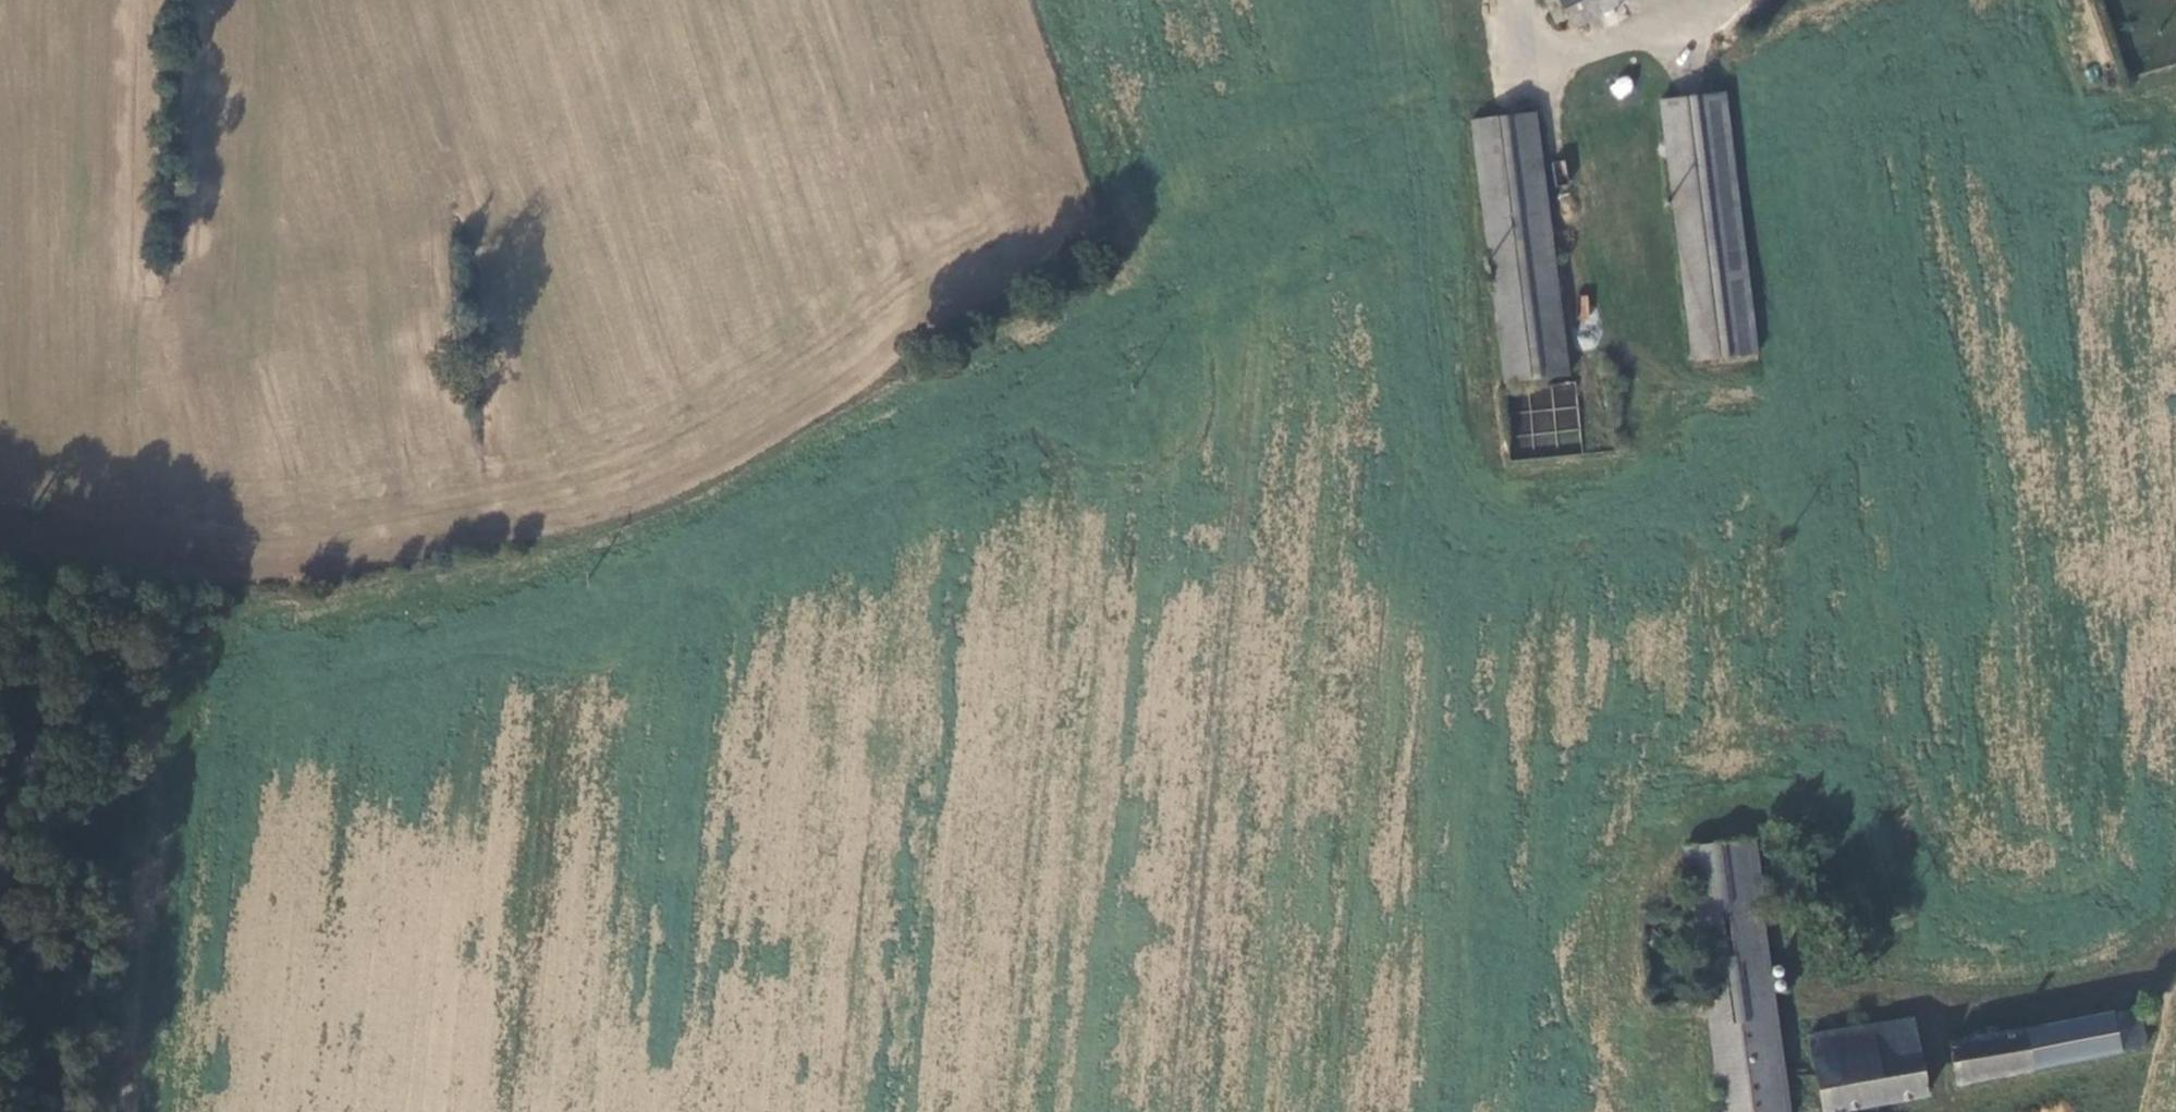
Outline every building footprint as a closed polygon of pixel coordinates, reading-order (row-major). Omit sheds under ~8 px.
[(1559,19),(1572,13),(1576,21),(1620,0),(1549,0),(1559,19)] [(1612,78),(1612,84),(1615,90),(1622,91),(1627,88),(1629,82),(1627,76),(1622,72),(1616,73),(1612,78)] [(1659,102),(1692,363),(1752,353),(1724,94),(1659,102)] [(1471,125),(1500,387),(1560,377),(1530,118),(1471,125)] [(1748,835),(1682,845),(1717,1111),(1788,1111),(1748,835)] [(2128,1062),(2146,1059),(2140,1017),(2121,1020),(2128,1062)] [(2121,1020),(1953,1048),(1959,1089),(2128,1062),(2121,1020)] [(1919,1024),(1808,1040),(1820,1111),(1830,1111),(1931,1094),(1919,1024)]
